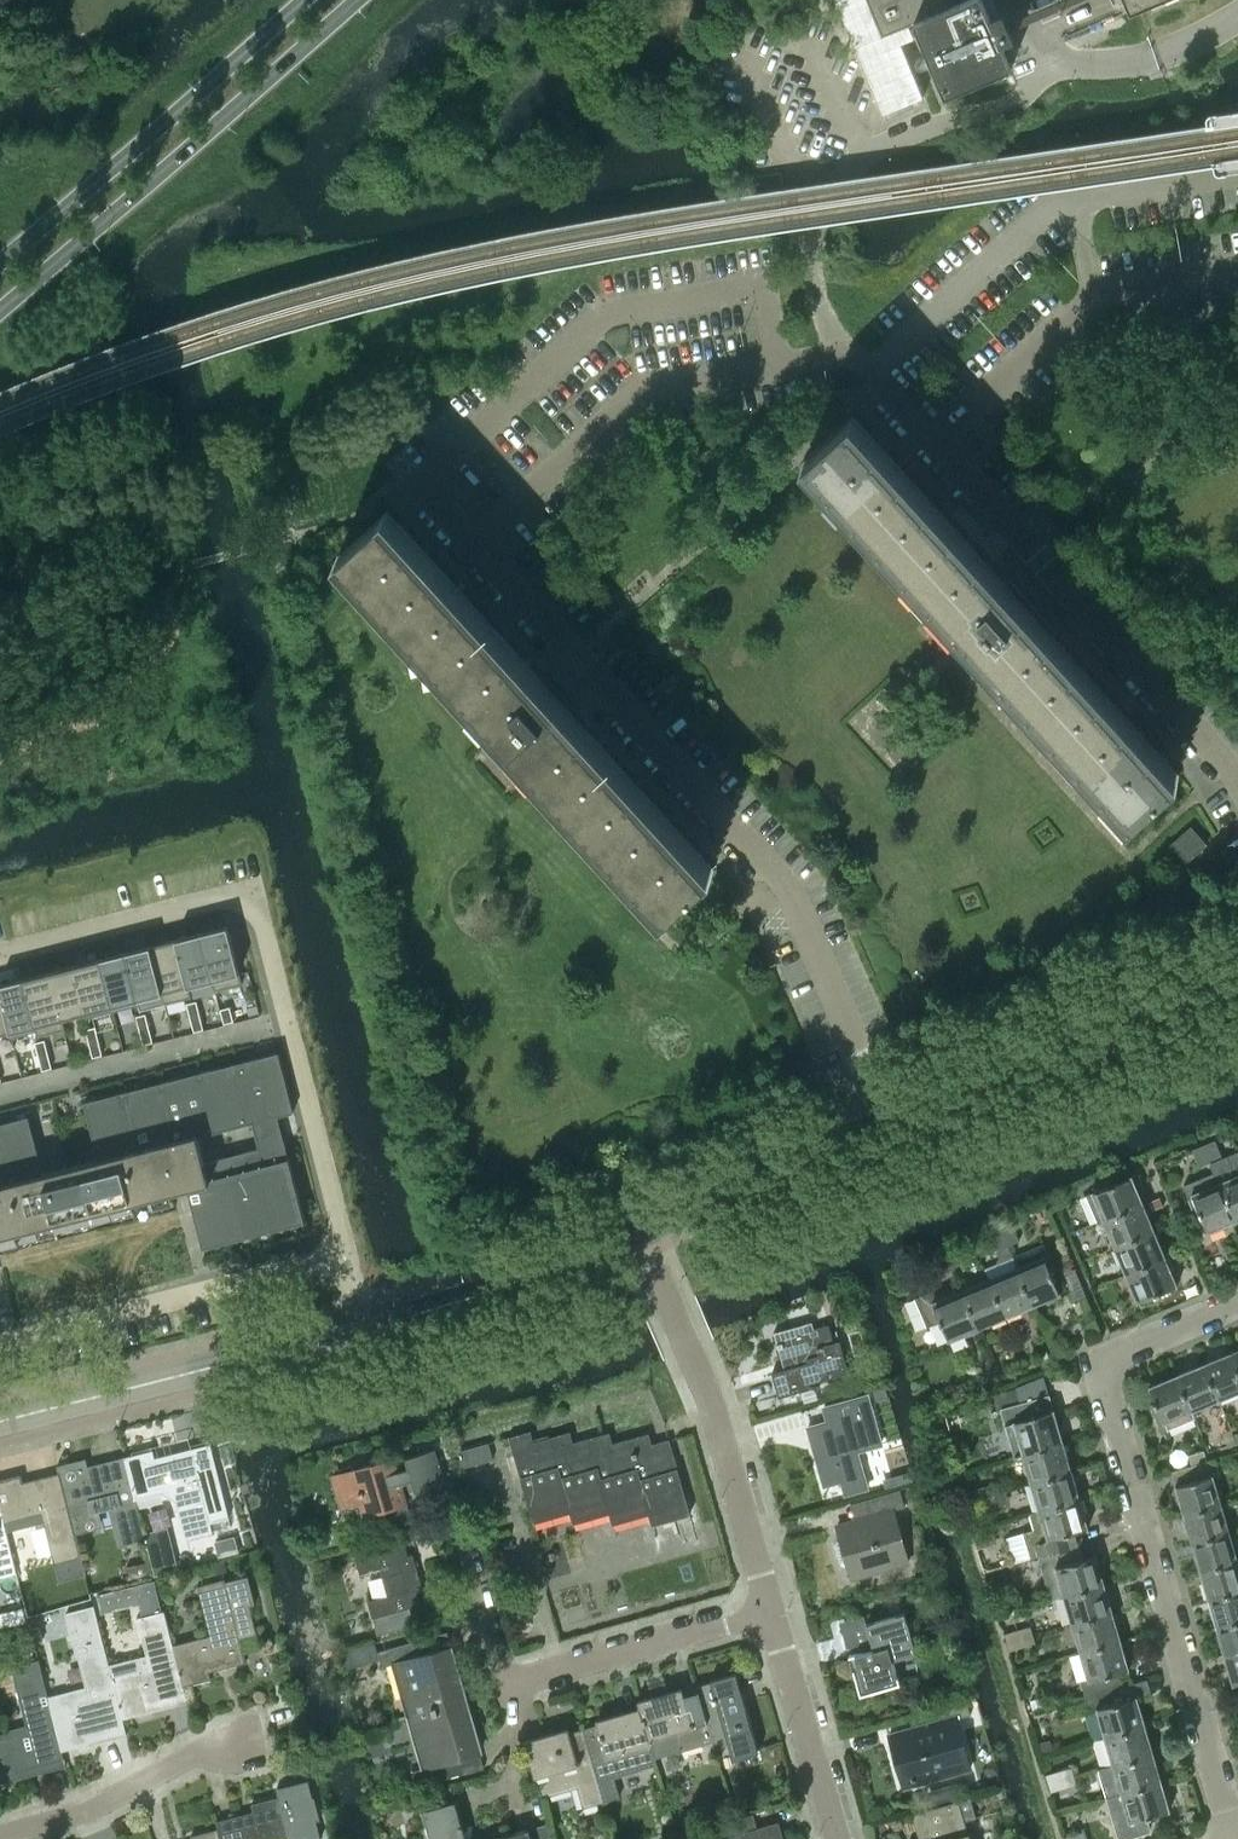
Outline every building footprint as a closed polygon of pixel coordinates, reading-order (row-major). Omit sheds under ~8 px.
[(883,113),(923,96),(900,43),(914,37),(908,24),(883,35),(882,36),(866,0),(835,0),(883,113)] [(883,35),(908,24),(914,22),(953,5),(952,5),(950,0),(868,0),(883,35)] [(914,22),(929,57),(931,62),(945,96),(1012,68),(1010,65),(1002,44),(1014,38),(1010,29),(1079,0),(1057,0),(1007,21),(1003,11),(990,17),(983,0),(964,0),(952,5),(953,5),(914,22)] [(1130,15),(1165,0),(1123,0),(1130,15)] [(1179,774),(1052,634),(1056,631),(1009,580),(1006,583),(853,415),(803,461),(1129,820),(1179,774)] [(337,556),(465,696),(664,914),(714,868),(587,729),(591,726),(544,674),(540,677),(388,510),(337,556)] [(1169,845),(1185,863),(1207,843),(1191,826),(1169,845)] [(227,925),(201,932),(216,990),(242,983),(227,925)] [(201,932),(175,939),(190,997),(192,996),(189,985),(212,979),(214,991),(216,990),(201,932)] [(175,939),(150,945),(165,1003),(190,997),(175,939)] [(150,945),(125,952),(138,1004),(140,1010),(164,1004),(165,1003),(150,945)] [(125,952),(100,958),(113,1011),(138,1004),(125,952)] [(100,958),(74,965),(88,1017),(113,1011),(100,958)] [(74,965),(49,971),(64,1029),(65,1029),(62,1018),(85,1012),(87,1017),(88,1017),(74,965)] [(49,971),(24,978),(39,1036),(64,1029),(49,971)] [(0,984),(0,991),(12,1037),(36,1030),(37,1036),(39,1036),(24,978),(0,984)] [(9,1031),(11,1037),(12,1037),(0,991),(0,1034),(9,1031)] [(196,1000),(187,1003),(190,1016),(200,1014),(196,1000)] [(230,1006),(220,1009),(224,1023),(234,1020),(230,1006)] [(146,1013),(136,1016),(140,1029),(149,1027),(146,1013)] [(200,1014),(190,1016),(194,1031),(204,1028),(200,1014)] [(95,1026),(86,1029),(89,1042),(99,1040),(95,1026)] [(149,1027),(140,1029),(143,1044),(153,1041),(149,1027)] [(45,1039),(35,1042),(39,1055),(48,1053),(45,1039)] [(99,1040),(89,1042),(93,1057),(102,1054),(99,1040)] [(78,1217),(116,1208),(155,1198),(172,1193),(171,1191),(170,1187),(187,1183),(188,1187),(201,1240),(203,1247),(205,1246),(204,1243),(213,1241),(214,1243),(215,1243),(215,1240),(229,1237),(230,1239),(231,1238),(230,1236),(245,1233),(245,1235),(247,1234),(246,1232),(260,1229),(261,1231),(262,1230),(262,1228),(276,1225),(276,1227),(278,1226),(277,1224),(291,1221),(292,1223),(293,1222),(293,1220),(302,1218),(303,1221),(305,1220),(283,1136),(276,1138),(270,1117),(278,1115),(293,1111),(278,1052),(84,1101),(99,1158),(43,1172),(29,1115),(0,1123),(0,1237),(78,1217)] [(48,1053),(39,1055),(42,1070),(52,1067),(48,1053)] [(1215,1141),(1204,1145),(1210,1160),(1221,1156),(1215,1141)] [(1199,1164),(1210,1160),(1204,1145),(1193,1150),(1199,1164)] [(1211,1162),(1215,1172),(1236,1221),(1237,1220),(1237,1151),(1211,1162)] [(1208,1232),(1236,1221),(1215,1172),(1183,1185),(1195,1214),(1199,1212),(1208,1232)] [(1098,1222),(1103,1220),(1149,1201),(1137,1173),(1111,1184),(1109,1180),(1092,1187),(1094,1191),(1086,1194),(1098,1222)] [(1160,1196),(1149,1201),(1152,1210),(1164,1205),(1160,1196)] [(1147,1212),(1152,1210),(1149,1201),(1103,1220),(1114,1247),(1155,1230),(1147,1212)] [(1012,1225),(1001,1230),(1007,1245),(1018,1240),(1012,1225)] [(1001,1230),(991,1234),(999,1256),(995,1264),(1012,1257),(1007,1245),(1001,1230)] [(1125,1274),(1171,1255),(1170,1253),(1167,1246),(1162,1248),(1155,1230),(1114,1247),(1125,1274)] [(1175,1242),(1167,1246),(1170,1253),(1178,1250),(1175,1242)] [(1012,1257),(1033,1305),(1060,1294),(1052,1273),(1056,1271),(1044,1243),(1012,1257)] [(958,1248),(947,1252),(953,1267),(964,1263),(958,1248)] [(1181,1251),(1171,1255),(1175,1264),(1184,1260),(1181,1251)] [(942,1271),(953,1267),(947,1252),(936,1257),(942,1271)] [(1171,1255),(1125,1274),(1137,1301),(1139,1300),(1141,1305),(1158,1298),(1156,1293),(1178,1284),(1170,1266),(1175,1264),(1171,1255)] [(962,1288),(979,1328),(1033,1305),(1012,1257),(995,1264),(985,1268),(989,1277),(962,1288)] [(979,1328),(962,1288),(933,1300),(929,1290),(914,1296),(926,1325),(940,1320),(949,1340),(979,1328)] [(809,1383),(849,1371),(837,1330),(831,1332),(829,1324),(813,1328),(811,1322),(801,1325),(786,1329),(786,1330),(776,1333),(778,1343),(777,1343),(778,1343),(776,1346),(779,1347),(779,1348),(780,1347),(782,1357),(781,1357),(785,1368),(772,1372),(779,1396),(810,1387),(809,1383)] [(1230,1351),(1203,1362),(1219,1399),(1237,1391),(1237,1369),(1230,1351)] [(1176,1373),(1195,1417),(1196,1417),(1193,1410),(1219,1399),(1203,1362),(1176,1373)] [(1195,1417),(1176,1373),(1149,1385),(1156,1402),(1151,1404),(1162,1431),(1195,1417)] [(1022,1454),(1064,1442),(1054,1409),(1053,1409),(1044,1377),(1016,1388),(1021,1403),(1000,1409),(1015,1457),(1022,1455),(1022,1454)] [(830,1421),(809,1427),(814,1447),(812,1448),(815,1461),(818,1460),(825,1484),(841,1479),(845,1493),(866,1487),(863,1473),(856,1450),(881,1443),(867,1395),(859,1398),(832,1405),(826,1407),(830,1421)] [(649,1513),(652,1525),(690,1514),(669,1439),(652,1444),(649,1433),(612,1443),(609,1432),(573,1442),(570,1431),(533,1441),(530,1430),(509,1436),(533,1522),(570,1512),(573,1523),(609,1512),(613,1524),(649,1513)] [(135,1498),(136,1498),(173,1488),(185,1538),(213,1531),(201,1483),(219,1478),(210,1442),(209,1443),(209,1444),(192,1448),(192,1447),(155,1457),(153,1449),(125,1456),(124,1456),(135,1498)] [(459,1450),(464,1467),(493,1458),(488,1442),(459,1450)] [(1030,1482),(1072,1470),(1064,1442),(1022,1454),(1022,1455),(1030,1482)] [(397,1524),(411,1520),(402,1489),(442,1477),(434,1449),(394,1460),(393,1458),(333,1475),(342,1507),(362,1501),(365,1514),(391,1506),(397,1524)] [(1189,1455),(1192,1465),(1206,1462),(1203,1451),(1189,1455)] [(57,1464),(59,1472),(60,1472),(68,1506),(69,1506),(106,1496),(119,1546),(146,1539),(136,1498),(135,1498),(124,1456),(125,1456),(125,1455),(88,1465),(86,1457),(57,1464)] [(1175,1485),(1183,1514),(1222,1503),(1214,1476),(1219,1474),(1215,1459),(1206,1462),(1192,1465),(1172,1471),(1176,1485),(1175,1485)] [(1038,1511),(1080,1498),(1072,1470),(1030,1482),(1038,1511)] [(0,1479),(0,1508),(6,1530),(43,1520),(59,1581),(86,1574),(69,1506),(68,1506),(60,1472),(59,1472),(23,1481),(21,1473),(0,1479)] [(976,1489),(981,1505),(993,1502),(989,1486),(976,1489)] [(968,1509),(981,1505),(976,1489),(964,1493),(968,1509)] [(837,1540),(835,1544),(841,1562),(844,1565),(848,1564),(852,1577),(909,1560),(894,1509),(905,1506),(900,1490),(867,1499),(871,1516),(855,1521),(837,1526),(840,1539),(837,1540)] [(1022,1532),(1007,1537),(1014,1562),(1029,1557),(1030,1559),(1039,1556),(1080,1544),(1076,1530),(1088,1527),(1080,1498),(1038,1511),(1029,1513),(1034,1529),(1022,1532)] [(1230,1531),(1222,1503),(1183,1514),(1191,1542),(1230,1531)] [(17,1572),(6,1530),(0,1508),(0,1576),(17,1572)] [(1237,1559),(1230,1531),(1191,1542),(1199,1570),(1237,1559)] [(233,1537),(216,1541),(220,1555),(237,1551),(233,1537)] [(378,1634),(415,1624),(410,1606),(427,1602),(408,1538),(354,1553),(360,1574),(381,1568),(389,1595),(368,1600),(378,1634)] [(1080,1544),(1039,1556),(1051,1599),(1063,1595),(1105,1583),(1096,1554),(1084,1558),(1080,1544)] [(1237,1559),(1199,1570),(1207,1598),(1237,1590),(1237,1560),(1237,1559)] [(147,1561),(127,1566),(130,1577),(150,1572),(147,1561)] [(210,1634),(173,1644),(183,1686),(184,1685),(211,1678),(209,1670),(246,1661),(240,1636),(257,1632),(250,1604),(255,1603),(248,1576),(226,1581),(225,1578),(198,1585),(210,1634)] [(1071,1623),(1113,1611),(1105,1583),(1063,1595),(1071,1623)] [(1207,1598),(1216,1627),(1237,1620),(1237,1590),(1207,1598)] [(186,1693),(184,1685),(183,1686),(173,1644),(164,1610),(137,1617),(149,1667),(112,1676),(122,1718),(123,1718),(151,1711),(149,1703),(186,1693)] [(849,1655),(860,1695),(904,1682),(897,1658),(920,1651),(909,1611),(842,1630),(847,1647),(871,1640),(873,1648),(849,1655)] [(1079,1651),(1121,1639),(1113,1611),(1071,1623),(1079,1651)] [(1216,1627),(1224,1655),(1237,1651),(1237,1620),(1216,1627)] [(39,1625),(32,1627),(35,1640),(43,1638),(39,1625)] [(1030,1626),(1017,1630),(1022,1646),(1034,1642),(1030,1626)] [(1010,1649),(1022,1646),(1017,1630),(1005,1633),(1010,1649)] [(396,1662),(411,1714),(465,1699),(449,1645),(433,1650),(429,1636),(378,1651),(381,1666),(396,1662)] [(1086,1695),(1121,1685),(1117,1671),(1129,1668),(1121,1639),(1079,1651),(1088,1679),(1082,1681),(1086,1695)] [(125,1726),(123,1718),(122,1718),(112,1676),(104,1642),(76,1649),(89,1699),(51,1708),(62,1750),(90,1743),(88,1735),(125,1726)] [(369,1644),(350,1649),(355,1666),(374,1660),(369,1644)] [(1224,1655),(1232,1683),(1237,1682),(1237,1685),(1237,1651),(1224,1655)] [(51,1708),(39,1659),(11,1666),(28,1731),(0,1738),(0,1782),(29,1775),(27,1767),(64,1758),(62,1750),(51,1708)] [(737,1674),(697,1685),(712,1736),(713,1736),(716,1747),(729,1744),(733,1759),(735,1758),(734,1757),(757,1750),(758,1752),(759,1751),(737,1674)] [(697,1685),(638,1702),(641,1711),(642,1711),(650,1738),(656,1757),(713,1741),(715,1748),(716,1747),(713,1736),(712,1736),(697,1685)] [(1104,1736),(1146,1724),(1137,1695),(1125,1699),(1121,1685),(1086,1695),(1090,1710),(1096,1708),(1104,1736)] [(480,1752),(465,1699),(411,1714),(426,1767),(412,1771),(416,1786),(468,1771),(464,1757),(480,1752)] [(903,1786),(971,1767),(957,1718),(971,1714),(967,1699),(937,1708),(941,1720),(888,1735),(903,1786)] [(642,1711),(641,1711),(583,1727),(604,1801),(620,1797),(614,1776),(656,1764),(657,1766),(658,1765),(656,1757),(650,1738),(642,1711)] [(1112,1764),(1154,1752),(1146,1724),(1104,1736),(1112,1764)] [(584,1807),(604,1801),(583,1727),(528,1743),(543,1798),(545,1797),(544,1796),(578,1786),(584,1807)] [(1050,1740),(1040,1741),(1043,1752),(1052,1750),(1050,1740)] [(1112,1764),(1098,1768),(1106,1796),(1107,1796),(1120,1792),(1162,1780),(1154,1752),(1112,1764)] [(1071,1767),(1059,1771),(1063,1787),(1076,1783),(1071,1767)] [(1051,1790),(1063,1787),(1059,1771),(1046,1774),(1051,1790)] [(216,1820),(218,1828),(219,1828),(222,1838),(282,1838),(290,1837),(290,1838),(318,1838),(321,1838),(317,1820),(321,1819),(315,1796),(313,1797),(309,1779),(277,1787),(279,1796),(252,1803),(254,1811),(216,1820)] [(1120,1792),(1107,1796),(1120,1838),(1149,1830),(1145,1816),(1148,1815),(1170,1809),(1162,1780),(1120,1792)] [(970,1797),(912,1813),(919,1838),(971,1838),(965,1820),(976,1817),(970,1797)] [(455,1800),(422,1809),(431,1838),(466,1838),(455,1800)] [(699,1838),(782,1838),(783,1838),(781,1832),(780,1832),(777,1823),(758,1828),(753,1813),(696,1830),(699,1838)] [(536,1838),(542,1838),(552,1836),(548,1822),(532,1827),(536,1838)] [(219,1828),(218,1828),(191,1835),(192,1838),(222,1838),(219,1828)] [(529,1828),(490,1838),(532,1838),(529,1828)] [(682,1833),(684,1838),(694,1838),(696,1838),(694,1830),(682,1833)]
